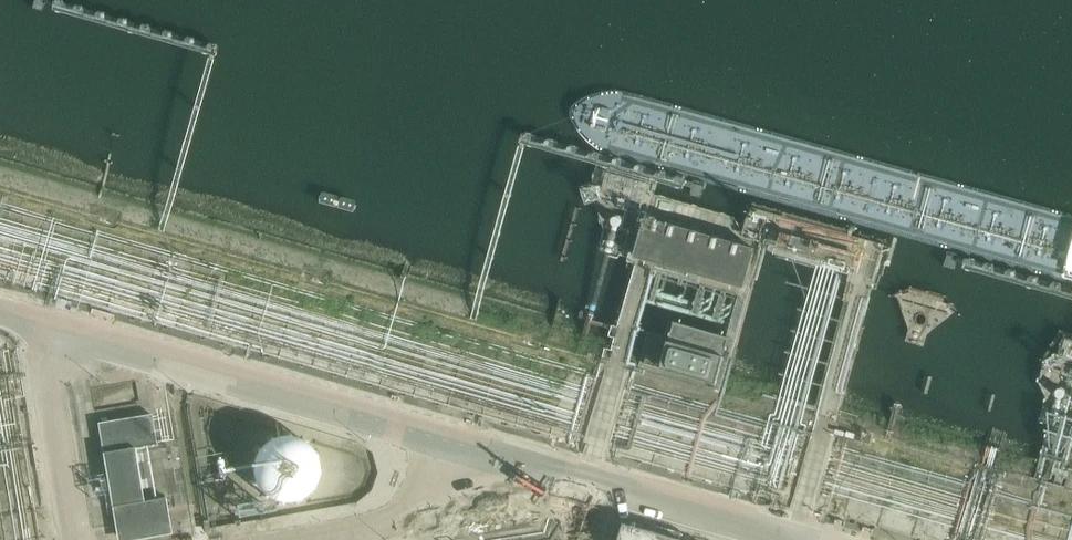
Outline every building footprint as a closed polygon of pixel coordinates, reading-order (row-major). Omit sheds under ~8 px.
[(745,290),(756,253),(648,221),(637,258),(745,290)] [(729,342),(676,327),(664,372),(716,386),(729,342)] [(98,428),(117,539),(146,539),(171,536),(165,502),(142,506),(133,451),(156,448),(151,419),(98,428)] [(314,474),(314,469),(312,462),(309,456),(305,452),(301,448),(296,445),(290,443),(284,442),(278,442),(272,444),(266,447),(260,452),(256,457),(253,462),(252,468),(251,474),(252,479),(253,485),(256,491),(260,495),(264,499),(270,503),(275,504),(281,505),(287,505),(294,504),(300,501),(304,497),(309,492),(312,487),(314,481),(314,474)] [(505,497),(443,502),(445,532),(507,527),(505,497)] [(620,539),(679,539),(625,524),(620,539)]
